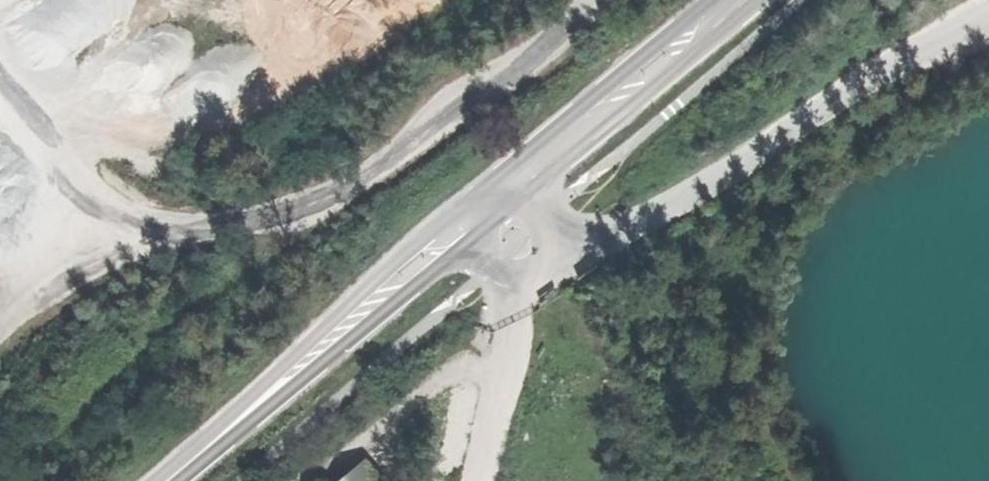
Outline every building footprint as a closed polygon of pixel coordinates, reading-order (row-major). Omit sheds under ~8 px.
[(368,465),(349,480),(382,480),(368,465)]
